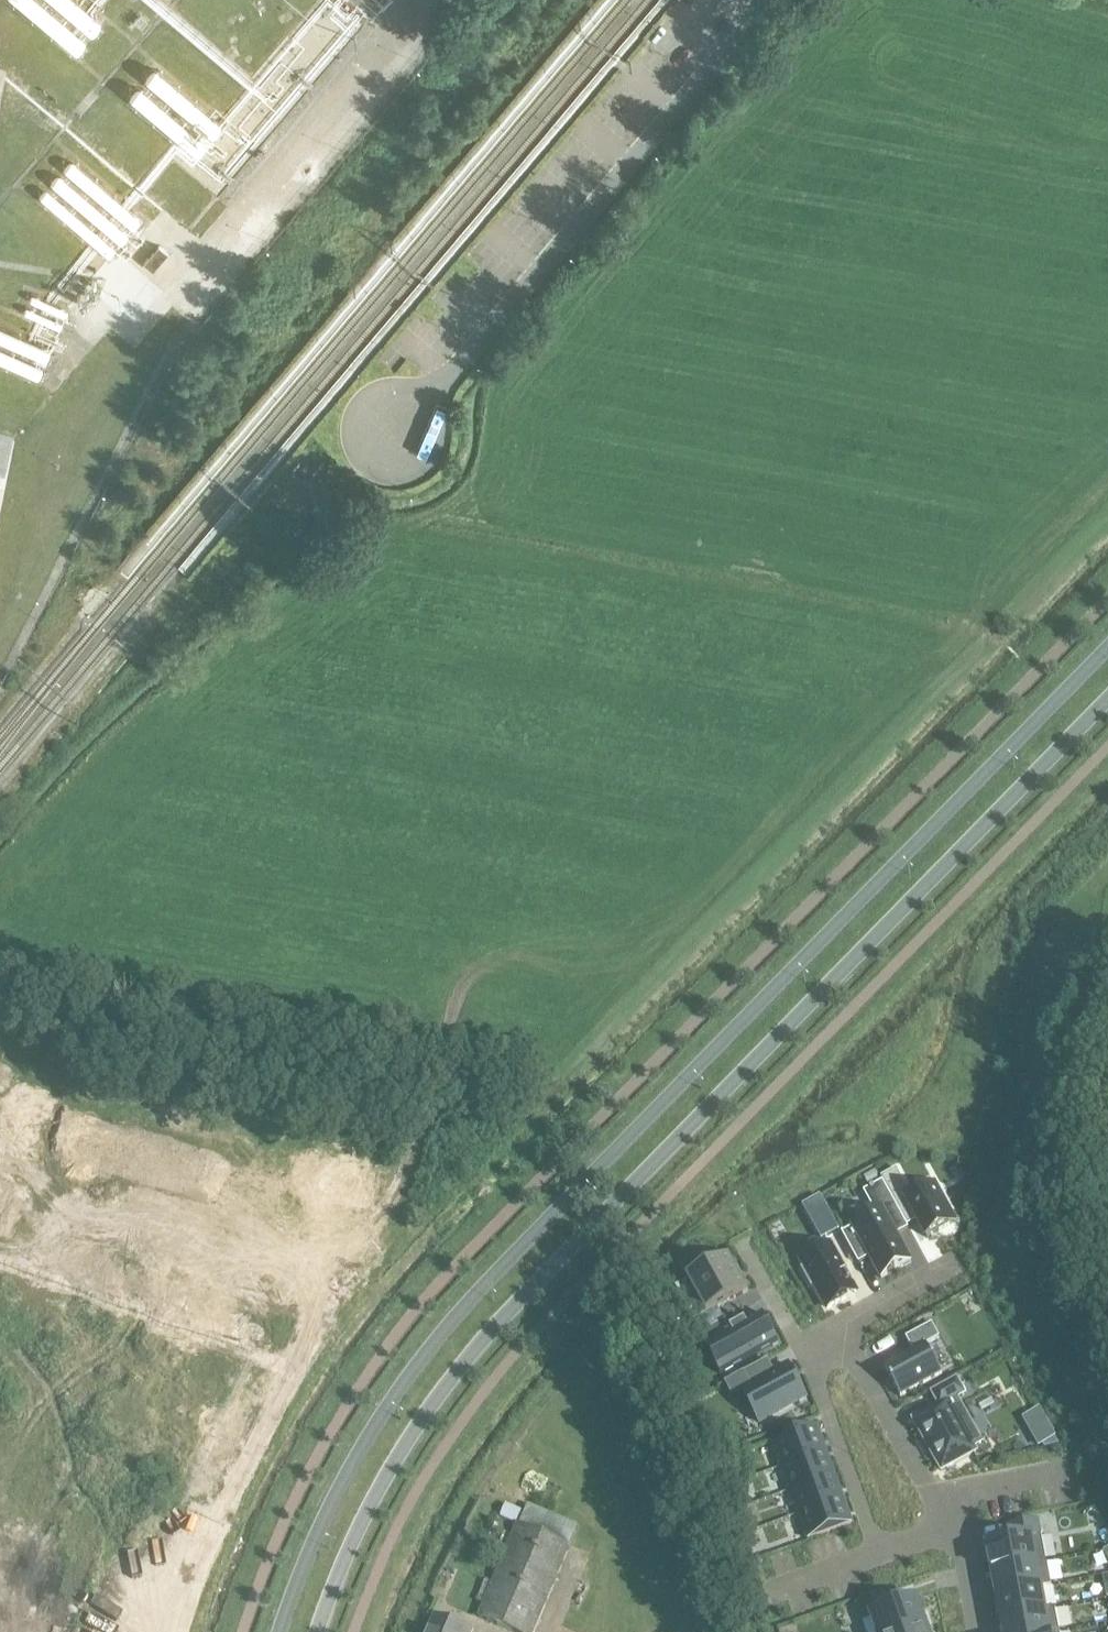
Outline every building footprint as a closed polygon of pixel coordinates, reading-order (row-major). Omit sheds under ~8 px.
[(130,78),(117,95),(191,155),(218,123),(143,62),(130,78)] [(617,132),(627,142),(640,130),(631,120),(617,132)] [(61,160),(53,171),(43,185),(41,183),(31,196),(110,252),(137,215),(61,160)] [(159,245),(144,263),(152,270),(168,253),(159,245)] [(875,1170),(864,1176),(868,1185),(880,1179),(875,1170)] [(897,1170),(882,1178),(905,1221),(915,1215),(918,1221),(927,1238),(950,1226),(942,1210),(948,1207),(935,1184),(912,1197),(897,1170)] [(877,1216),(843,1235),(859,1264),(871,1258),(882,1278),(911,1262),(897,1236),(909,1229),(896,1206),(877,1216)] [(815,1267),(803,1273),(813,1291),(817,1289),(830,1313),(848,1303),(845,1298),(855,1292),(853,1288),(855,1288),(849,1277),(847,1277),(832,1249),(812,1261),(815,1267)] [(749,1292),(729,1256),(687,1279),(707,1315),(749,1292)] [(717,1309),(707,1315),(694,1322),(701,1335),(724,1322),(717,1309)] [(724,1325),(702,1339),(708,1350),(716,1346),(731,1372),(777,1345),(762,1319),(731,1337),(724,1325)] [(914,1352),(885,1368),(901,1397),(943,1375),(927,1346),(940,1339),(933,1324),(907,1339),(914,1352)] [(747,1372),(728,1382),(735,1396),(744,1391),(761,1423),(808,1399),(791,1366),(754,1385),(747,1372)] [(939,1405),(913,1419),(941,1470),(975,1450),(973,1446),(981,1441),(955,1396),(962,1391),(955,1378),(931,1391),(939,1405)] [(817,1427),(774,1443),(783,1467),(826,1452),(817,1427)] [(826,1452),(783,1467),(791,1491),(835,1475),(826,1452)] [(737,1470),(728,1473),(733,1485),(741,1482),(737,1470)] [(835,1475),(791,1491),(800,1515),(843,1499),(835,1475)] [(741,1482),(733,1485),(738,1498),(746,1495),(741,1482)] [(843,1499),(800,1515),(809,1539),(852,1524),(843,1499)] [(507,1505),(501,1517),(517,1524),(522,1511),(507,1505)] [(748,1519),(740,1522),(744,1535),(753,1532),(748,1519)] [(1013,1541),(988,1546),(993,1573),(1047,1563),(1042,1536),(1040,1536),(1037,1521),(1010,1527),(1013,1541)] [(571,1548),(519,1526),(479,1619),(509,1631),(535,1631),(571,1548)] [(753,1532),(744,1535),(749,1547),(757,1544),(753,1532)] [(1047,1563),(993,1573),(998,1596),(1051,1586),(1047,1563)] [(1051,1586),(998,1596),(1002,1620),(1056,1609),(1056,1608),(1045,1610),(1041,1589),(1052,1587),(1051,1586)] [(929,1626),(925,1614),(922,1615),(916,1600),(890,1609),(885,1595),(859,1605),(864,1619),(872,1616),(878,1631),(913,1631),(929,1626)] [(1002,1620),(1005,1631),(1060,1631),(1056,1609),(1002,1620)] [(431,1631),(468,1631),(436,1619),(431,1631)]
